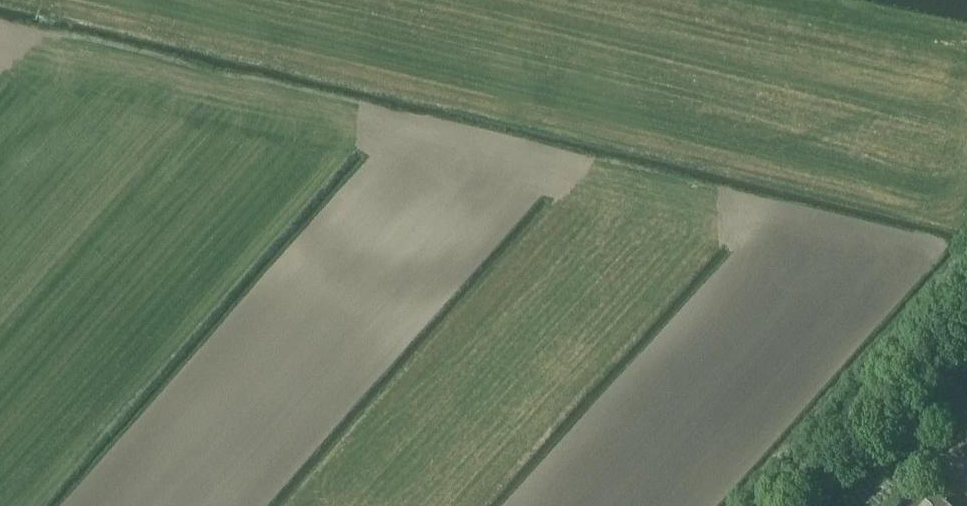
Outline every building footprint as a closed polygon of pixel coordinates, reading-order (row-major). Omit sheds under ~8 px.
[(929,490),(915,505),(947,505),(929,490)]
